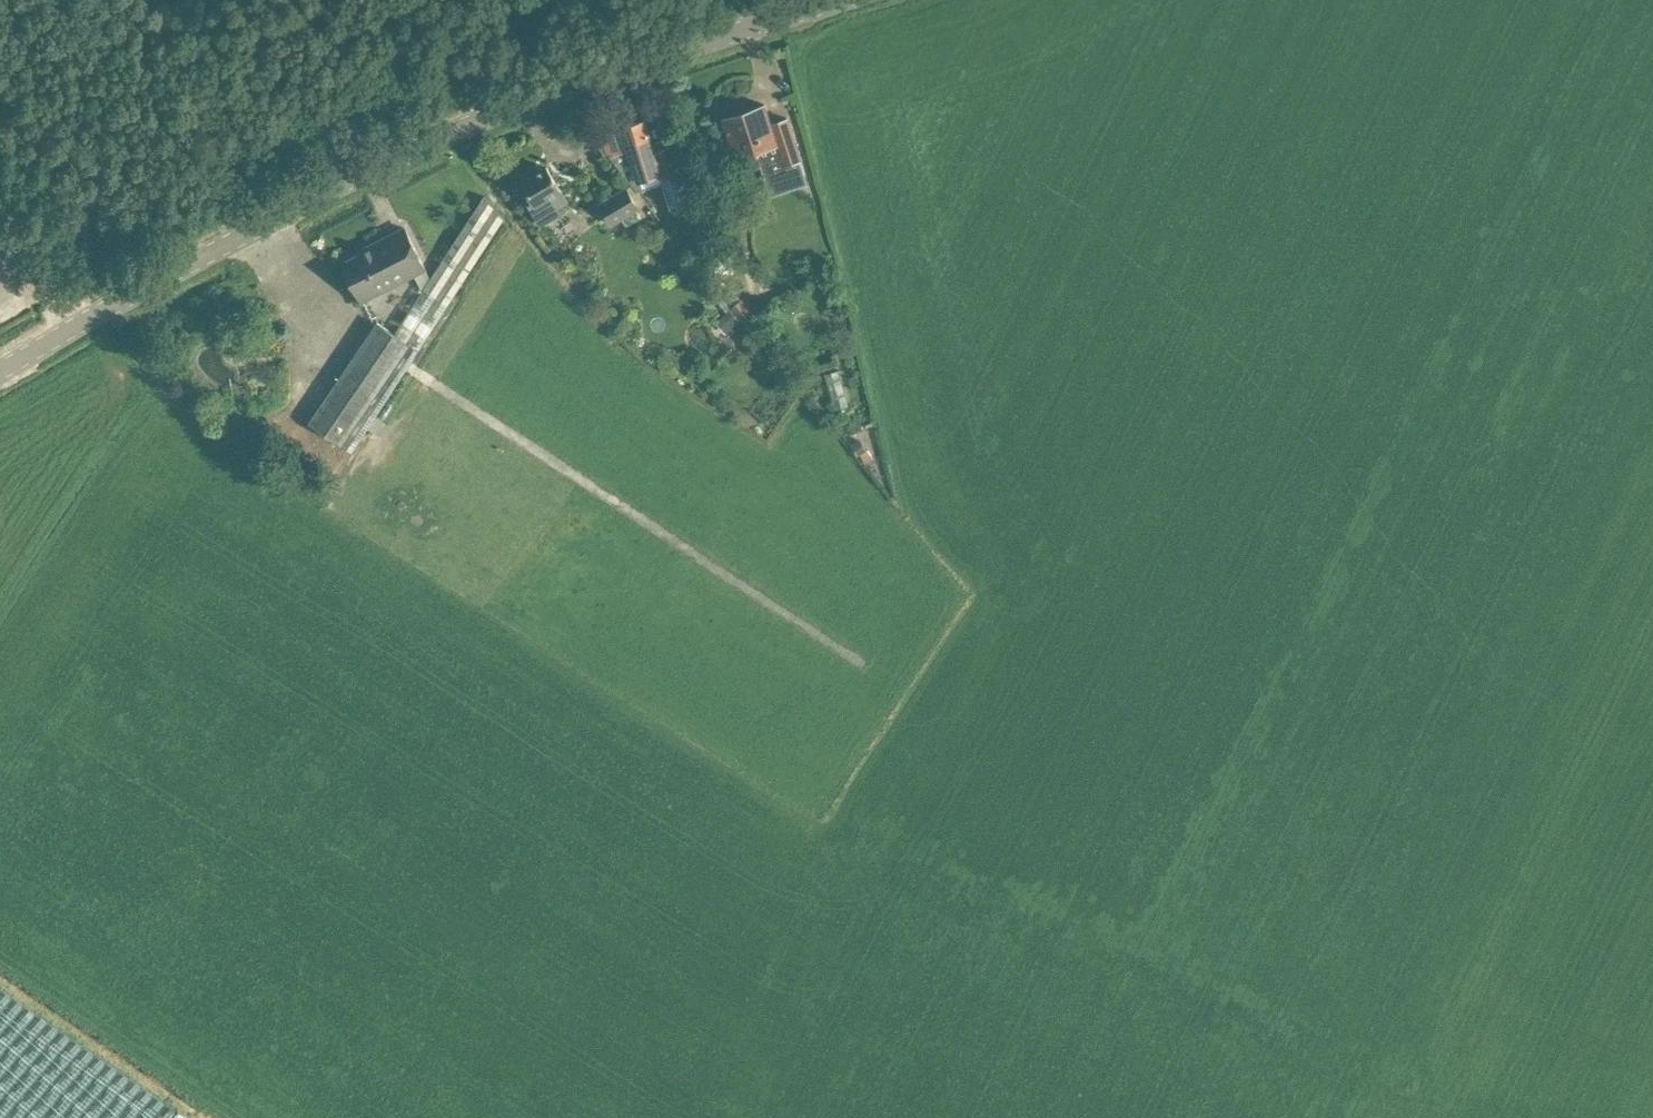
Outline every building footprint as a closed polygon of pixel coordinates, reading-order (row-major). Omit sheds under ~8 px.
[(765,104),(723,117),(736,157),(740,156),(744,169),(782,157),(781,153),(796,148),(787,119),(771,124),(765,104)] [(611,156),(638,192),(663,184),(671,212),(674,211),(676,215),(691,210),(670,143),(653,148),(644,120),(617,128),(617,129),(603,133),(611,156)] [(568,203),(547,167),(522,181),(533,201),(528,204),(541,226),(564,213),(561,207),(568,203)] [(628,186),(599,203),(612,225),(641,207),(628,186)] [(423,291),(395,333),(419,350),(504,219),(485,195),(423,291)] [(362,301),(415,274),(423,291),(431,278),(425,268),(405,227),(370,245),(372,248),(343,263),(362,301)] [(753,327),(764,318),(752,304),(741,313),(753,327)] [(375,320),(309,422),(353,451),(419,350),(375,320)] [(176,1108),(0,986),(0,1117),(190,1117),(176,1108)]
